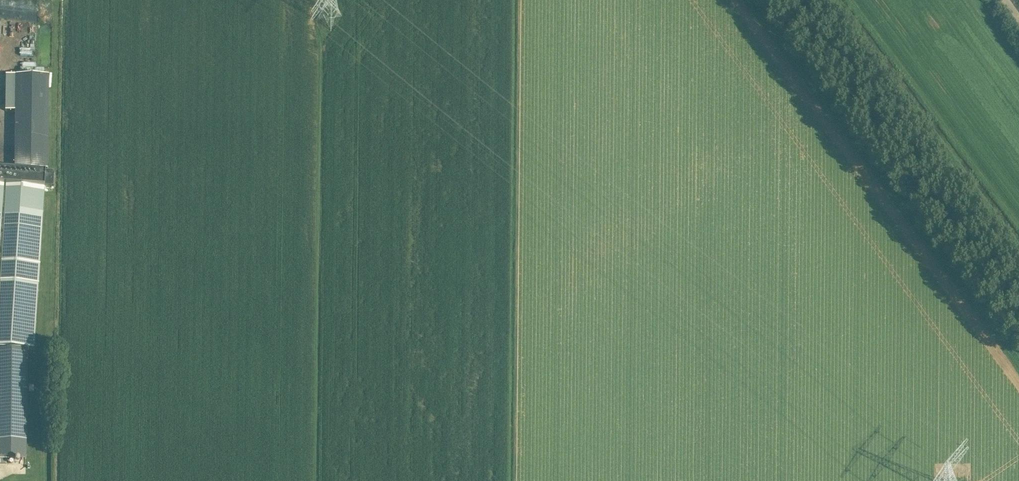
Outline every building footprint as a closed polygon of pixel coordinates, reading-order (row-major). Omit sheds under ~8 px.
[(50,21),(51,7),(0,3),(0,18),(50,21)] [(48,170),(49,76),(6,75),(5,111),(15,111),(15,170),(48,170)] [(35,348),(45,187),(0,184),(0,345),(35,348)] [(26,457),(27,349),(0,348),(0,457),(26,457)]
